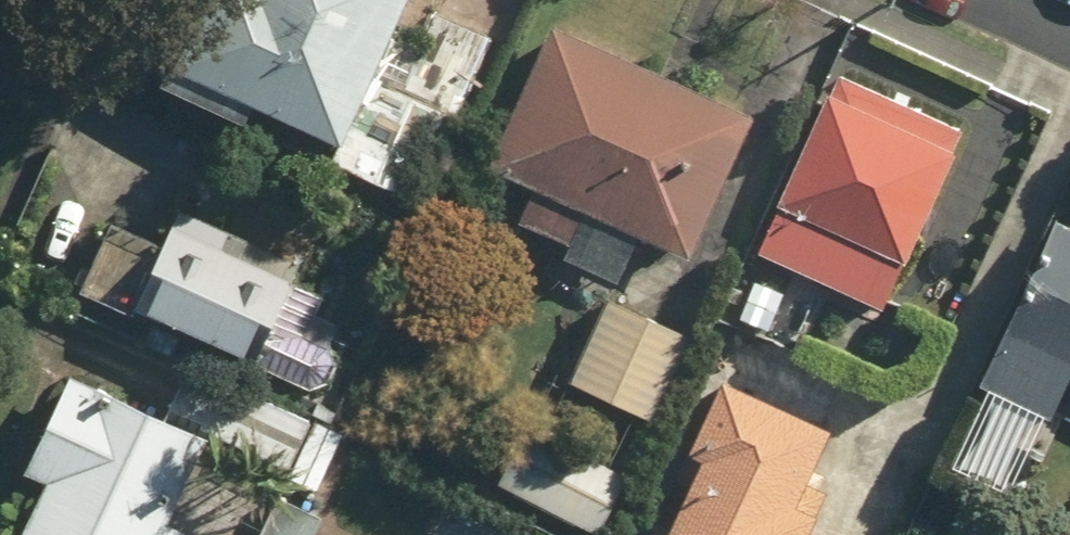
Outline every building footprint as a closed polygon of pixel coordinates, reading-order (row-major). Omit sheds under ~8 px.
[(152,80),(240,123),(252,99),(342,142),(331,165),(417,206),(480,77),(392,34),(409,0),(190,0),(152,80)] [(753,117),(551,24),(487,166),(535,188),(519,223),(566,245),(559,260),(616,287),(639,238),(687,260),(753,117)] [(834,69),(753,251),(881,308),(890,287),(942,310),(974,240),(925,218),(965,128),(834,69)] [(303,253),(186,203),(173,235),(117,212),(82,294),(323,396),(345,344),(316,332),(333,291),(293,274),(303,253)] [(982,390),(1069,430),(1069,222),(1061,218),(982,390)] [(613,299),(574,385),(649,420),(689,334),(613,299)] [(342,428),(190,361),(168,409),(321,477),(342,428)] [(74,371),(29,466),(49,475),(23,529),(36,534),(200,534),(166,519),(207,435),(74,371)] [(727,375),(690,451),(706,459),(673,527),(655,518),(646,534),(804,534),(800,533),(811,510),(796,502),(833,426),(727,375)] [(628,472),(527,428),(501,490),(601,533),(628,472)] [(260,534),(316,534),(326,511),(280,491),(260,534)]
